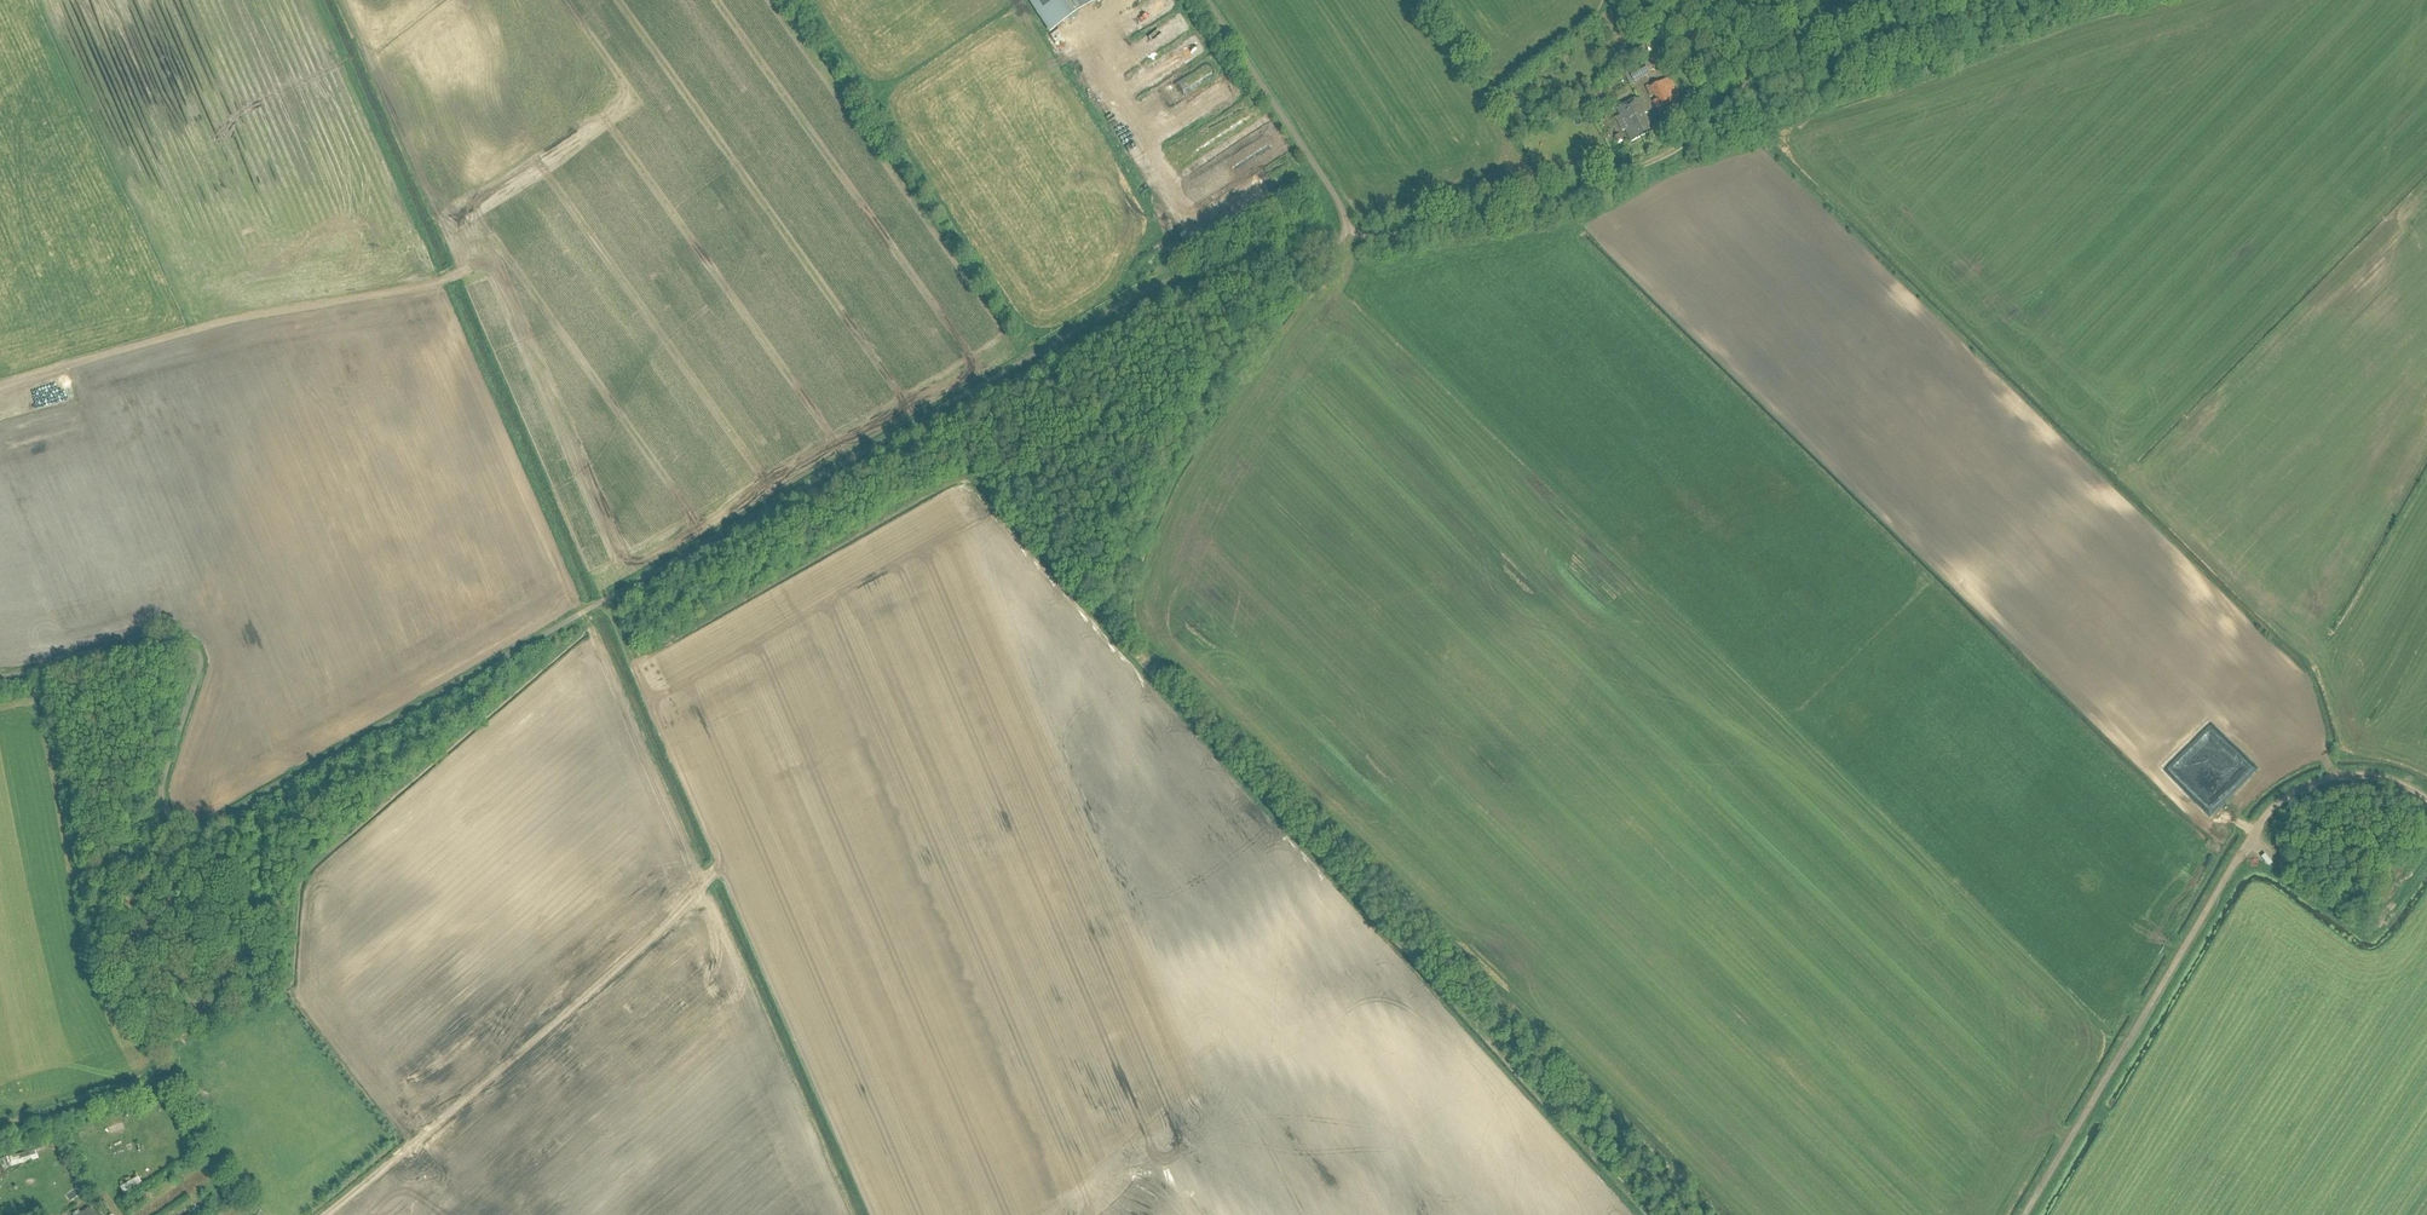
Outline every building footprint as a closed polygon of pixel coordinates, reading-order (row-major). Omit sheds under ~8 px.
[(1050,32),(1098,0),(1029,0),(1050,32)] [(1041,38),(1032,42),(1038,59),(1047,56),(1041,38)] [(1634,50),(1624,56),(1625,57),(1629,64),(1630,65),(1640,59),(1634,50)] [(1628,73),(1634,83),(1649,74),(1643,65),(1628,73)] [(1672,102),(1661,82),(1659,80),(1646,87),(1650,97),(1654,95),(1657,101),(1653,103),(1656,109),(1672,102)] [(1628,133),(1633,143),(1653,133),(1644,116),(1648,114),(1641,99),(1619,110),(1630,132),(1628,133)] [(1620,135),(1615,138),(1618,144),(1623,142),(1620,135)] [(42,395),(4,399),(5,408),(43,403),(42,395)] [(50,421),(39,423),(42,438),(53,436),(50,421)] [(72,423),(55,423),(56,434),(72,433),(72,423)] [(2213,829),(2217,824),(2208,816),(2204,820),(2213,829)] [(103,1101),(114,1098),(112,1089),(101,1092),(103,1101)] [(111,1117),(114,1128),(125,1124),(121,1113),(111,1117)] [(180,1143),(171,1152),(177,1159),(187,1151),(180,1143)] [(73,1150),(78,1161),(90,1157),(85,1145),(73,1150)] [(13,1161),(23,1158),(20,1147),(10,1151),(13,1161)] [(158,1160),(148,1164),(153,1175),(162,1171),(158,1160)] [(93,1172),(87,1174),(91,1184),(97,1181),(93,1172)] [(136,1174),(127,1178),(133,1189),(141,1184),(136,1174)] [(67,1175),(56,1178),(59,1188),(69,1186),(67,1175)] [(94,1205),(81,1214),(101,1214),(94,1205)]
